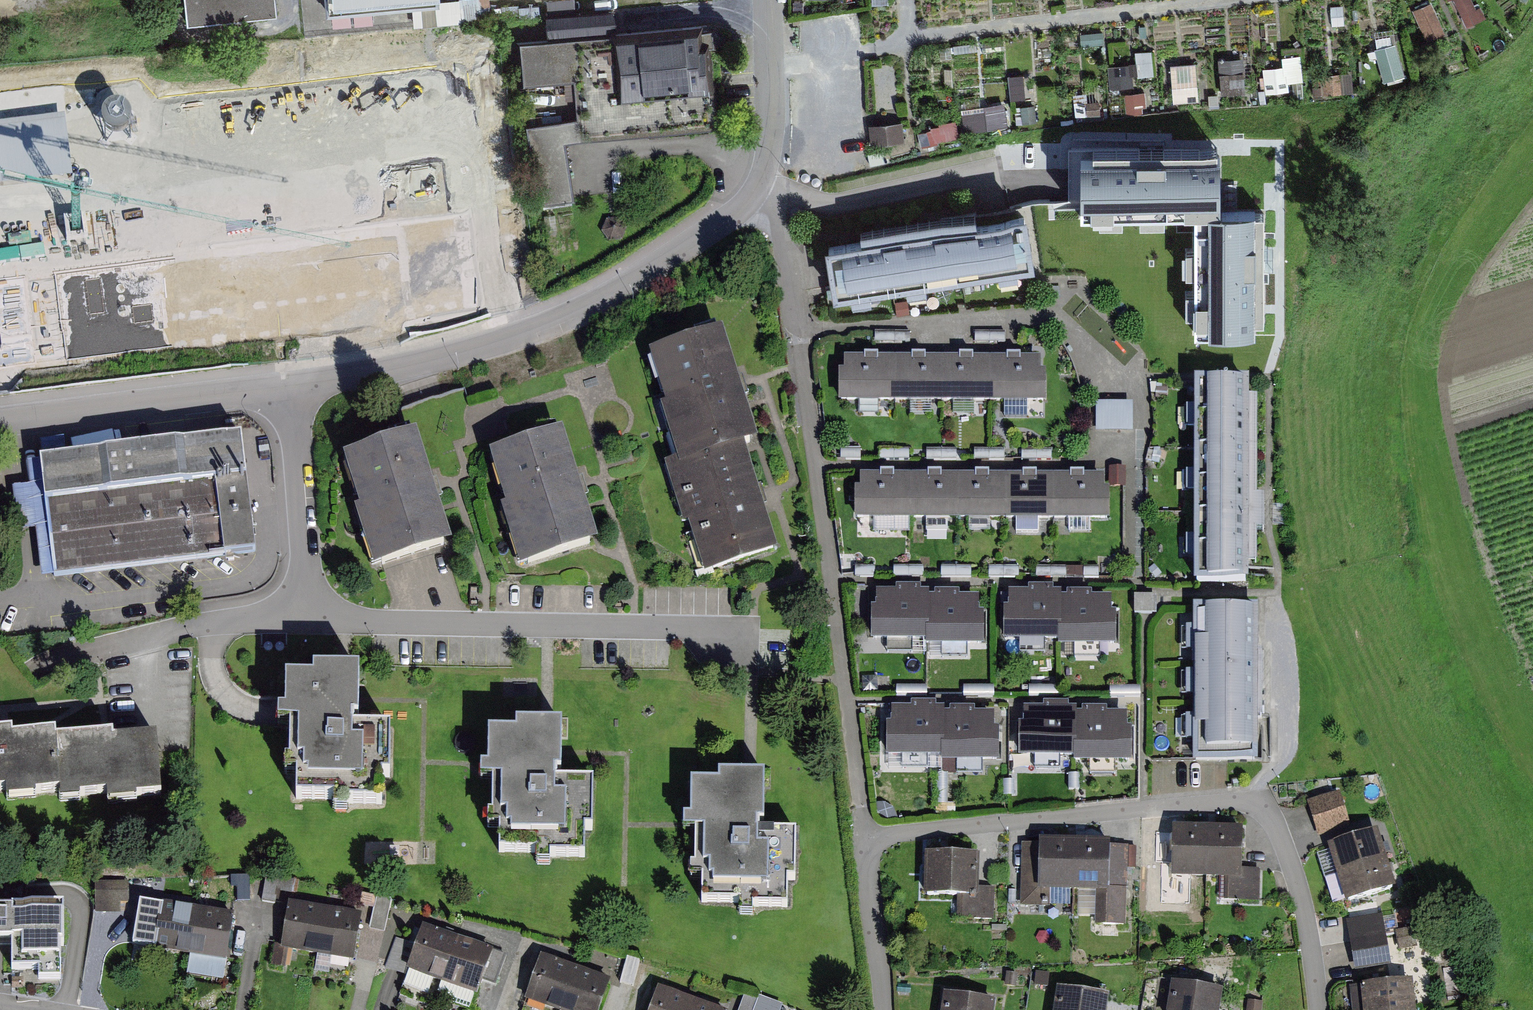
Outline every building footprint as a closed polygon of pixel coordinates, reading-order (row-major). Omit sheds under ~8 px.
[(194,23),(279,16),(278,0),(192,0),(194,23)] [(339,9),(450,3),(449,0),(338,0),(339,9)] [(1468,28),(1486,20),(1477,0),(1454,0),(1468,28)] [(1417,13),(1429,43),(1449,35),(1436,5),(1417,13)] [(705,37),(617,46),(623,103),(711,94),(705,37)] [(1402,48),(1380,51),(1384,86),(1406,83),(1402,48)] [(1112,68),(1114,84),(1156,79),(1152,51),(1138,53),(1139,64),(1112,68)] [(1266,91),(1290,90),(1289,80),(1304,79),(1303,55),(1284,56),(1284,68),(1266,69),(1266,91)] [(1223,94),(1248,92),(1246,59),(1221,61),(1223,94)] [(895,64),(875,63),(875,97),(895,97),(895,64)] [(1174,101),(1200,100),(1198,64),(1172,65),(1174,101)] [(1131,113),(1145,112),(1144,94),(1130,95),(1131,113)] [(73,177),(65,115),(0,123),(0,186),(73,177)] [(577,201),(567,146),(584,143),(580,121),(528,131),(543,207),(577,201)] [(904,125),(874,127),(876,148),(905,146),(904,125)] [(1219,150),(1069,149),(1069,204),(1218,204),(1219,150)] [(1037,213),(834,242),(841,294),(1045,265),(1037,213)] [(1255,336),(1254,213),(1208,213),(1210,336),(1255,336)] [(735,331),(658,353),(687,459),(673,463),(690,524),(700,521),(713,568),(783,549),(754,445),(765,442),(735,331)] [(893,357),(844,357),(844,403),(893,403),(893,357)] [(942,357),(893,357),(893,403),(942,403),(942,357)] [(991,357),(942,357),(942,403),(991,403),(991,357)] [(1040,358),(991,357),(991,403),(1040,404),(1040,358)] [(1194,380),(1193,585),(1248,585),(1249,380),(1194,380)] [(1099,430),(1135,431),(1135,407),(1099,406),(1099,430)] [(426,431),(349,454),(383,565),(460,542),(426,431)] [(248,435),(48,457),(60,572),(261,550),(248,435)] [(574,435),(500,454),(529,562),(603,543),(574,435)] [(908,475),(860,474),(859,520),(908,520),(908,475)] [(957,475),(908,475),(908,520),(957,520),(957,475)] [(1006,475),(957,475),(957,520),(1006,521),(1006,475)] [(1055,475),(1006,475),(1006,521),(1055,521),(1055,475)] [(1104,476),(1055,475),(1055,521),(1103,521),(1104,476)] [(1122,590),(1010,591),(1010,644),(1122,643),(1122,590)] [(987,595),(878,591),(877,640),(985,643),(987,595)] [(1193,605),(1193,763),(1258,764),(1258,605),(1193,605)] [(317,679),(292,679),(291,769),(302,769),(302,801),(392,802),(392,776),(404,776),(405,725),(372,724),(372,671),(317,670),(317,679)] [(1006,712),(896,706),(894,757),(1003,762),(1006,712)] [(1136,714),(1031,709),(1029,757),(1134,762),(1136,714)] [(522,732),(494,732),(494,824),(506,824),(507,855),(585,854),(584,829),(603,828),(602,781),(572,781),(572,724),(547,724),(522,724),(522,732)] [(0,732),(0,789),(18,787),(18,796),(62,792),(63,799),(115,794),(116,802),(169,798),(163,738),(124,742),(123,736),(65,742),(65,736),(24,740),(23,730),(0,732)] [(727,782),(695,782),(695,873),(711,873),(711,905),(795,905),(795,880),(804,880),(804,832),(772,832),(772,773),(752,773),(727,773),(727,782)] [(1345,791),(1312,803),(1324,836),(1357,824),(1345,791)] [(1249,827),(1179,824),(1176,879),(1229,882),(1228,900),(1261,901),(1262,869),(1247,868),(1249,827)] [(1328,846),(1337,876),(1387,860),(1378,831),(1328,846)] [(1073,892),(1075,840),(1039,839),(1039,843),(1037,892),(1050,892),(1073,892)] [(1096,893),(1109,893),(1110,845),(1110,841),(1075,840),(1073,892),(1096,893)] [(1039,843),(1021,843),(1020,907),(1050,907),(1050,892),(1037,892),(1039,843)] [(1110,845),(1109,893),(1096,893),(1095,925),(1126,926),(1128,846),(1110,845)] [(982,852),(926,852),(926,897),(960,897),(960,919),(992,919),(992,886),(982,886),(982,852)] [(1346,905),(1396,889),(1387,860),(1337,876),(1346,905)] [(237,911),(161,903),(156,946),(232,955),(237,911)] [(366,914),(293,903),(286,946),(360,958),(366,914)] [(61,946),(64,946),(64,907),(11,907),(11,910),(0,910),(0,943),(11,943),(11,970),(39,970),(39,982),(61,982),(61,946)] [(1346,921),(1352,956),(1388,950),(1382,915),(1346,921)] [(495,951),(426,924),(409,967),(478,994),(495,951)] [(550,956),(533,1000),(561,1009),(602,1009),(614,980),(550,956)] [(1363,1009),(1416,1009),(1413,981),(1361,986),(1363,1009)] [(1171,982),(1166,1009),(1220,1009),(1223,991),(1171,982)] [(662,987),(654,1009),(727,1009),(662,987)] [(1060,988),(1058,1009),(1111,1009),(1113,993),(1060,988)] [(947,992),(944,1009),(1000,1009),(1001,999),(947,992)]
